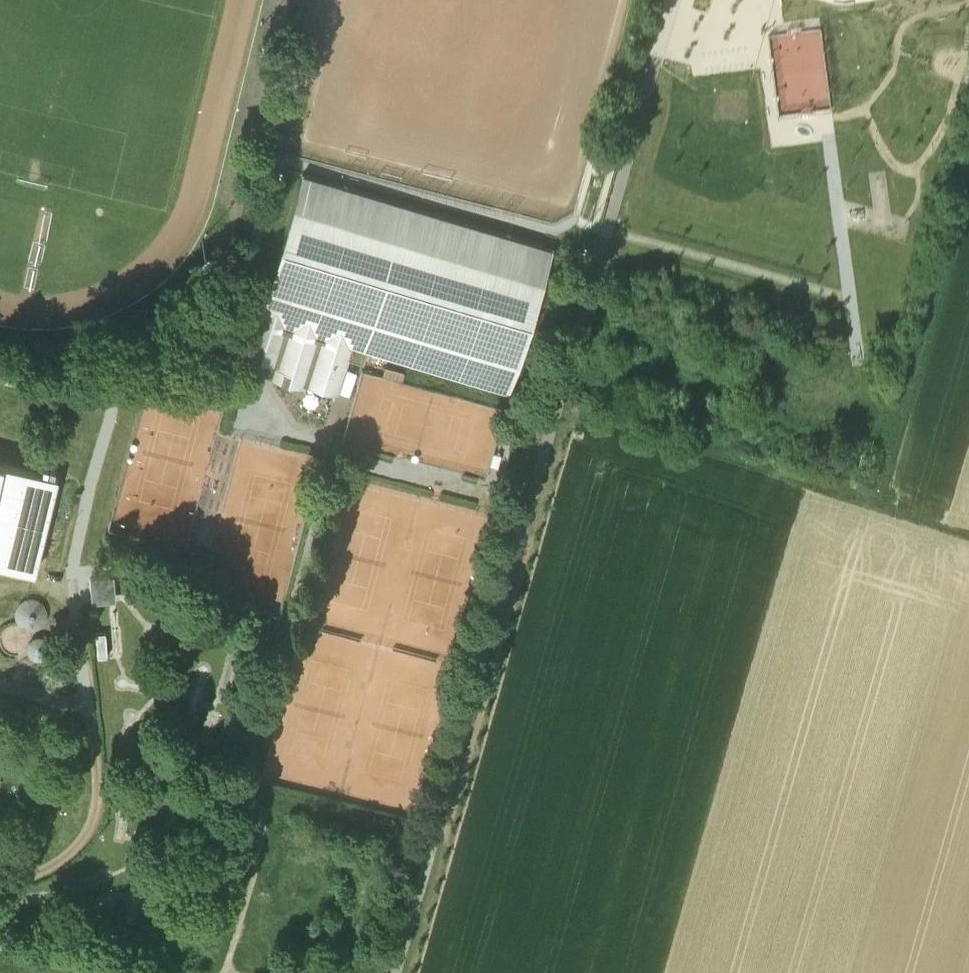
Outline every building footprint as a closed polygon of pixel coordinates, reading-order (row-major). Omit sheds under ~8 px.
[(554,246),(302,170),(251,332),(250,335),(250,336),(246,350),(281,360),(278,369),(281,375),(294,379),(301,376),(304,367),(339,378),(347,353),(351,341),(368,346),(511,388),(554,246)] [(368,346),(351,341),(347,353),(364,359),(368,346)] [(526,413),(507,408),(501,429),(520,435),(526,413)] [(35,563),(57,470),(0,456),(0,554),(35,563)] [(120,577),(100,578),(102,599),(121,597),(120,577)] [(36,631),(43,627),(48,621),(48,613),(44,605),(38,601),(30,600),(22,604),(18,611),(17,619),(21,626),(28,631),(36,631)] [(47,658),(51,654),(53,648),(51,642),(46,638),(40,637),(35,639),(31,643),(29,649),(31,655),(36,659),(41,660),(47,658)]
